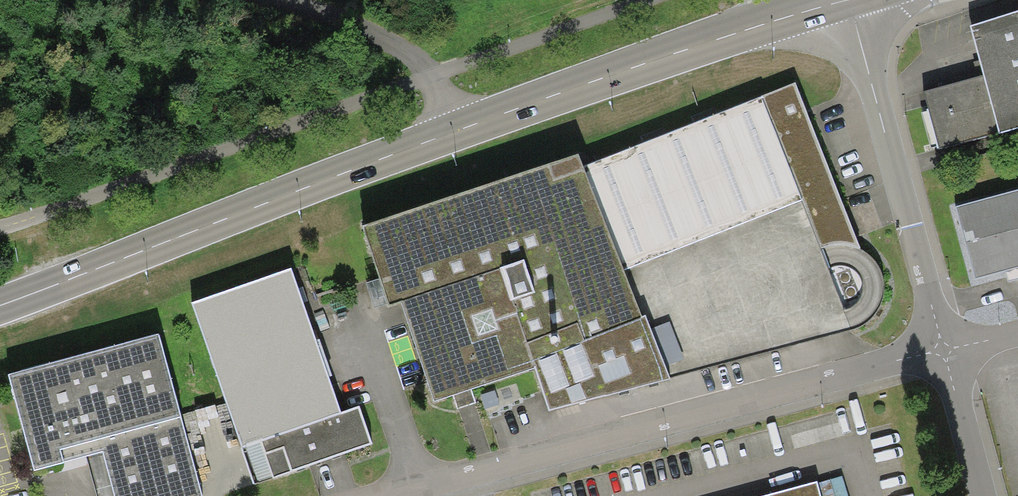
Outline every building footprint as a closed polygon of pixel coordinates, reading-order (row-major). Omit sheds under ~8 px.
[(969,29),(983,78),(999,135),(1000,138),(1017,133),(1017,15),(969,29)] [(999,135),(983,78),(923,94),(939,152),(999,135)] [(578,155),(363,225),(390,305),(401,301),(434,402),(535,368),(549,410),(670,378),(669,375),(852,332),(857,331),(865,326),(874,320),(880,312),(883,300),(883,286),(881,275),(877,266),(872,258),(867,253),(862,250),(795,84),(583,167),(578,155)] [(955,210),(975,281),(1017,269),(1017,193),(955,210)] [(291,269),(193,304),(254,484),(372,443),(360,407),(340,414),(291,269)] [(9,375),(35,471),(103,452),(115,495),(202,495),(158,335),(9,375)] [(765,495),(820,495),(816,482),(765,495)]
